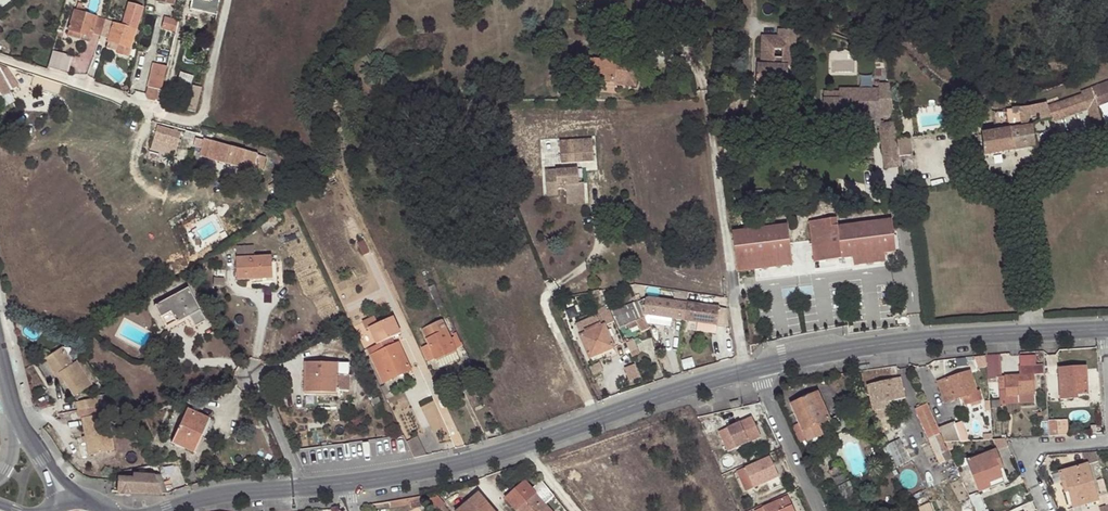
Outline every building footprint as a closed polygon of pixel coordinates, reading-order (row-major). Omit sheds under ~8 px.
[(213,0),(191,0),(190,7),(216,12),(219,1),(213,0)] [(103,20),(99,36),(108,39),(108,41),(119,45),(117,51),(117,52),(127,55),(135,30),(132,28),(135,20),(137,21),(141,7),(131,4),(129,15),(125,14),(122,26),(103,20)] [(91,34),(99,36),(103,20),(74,11),(69,29),(81,33),(90,36),(91,34)] [(739,14),(737,21),(741,22),(747,24),(749,17),(739,14)] [(178,20),(165,17),(161,29),(175,32),(178,20)] [(741,22),(737,21),(731,43),(735,44),(741,22)] [(81,33),(69,29),(67,36),(79,40),(81,33)] [(885,53),(884,47),(837,34),(835,39),(833,44),(841,47),(843,40),(877,51),(880,67),(882,88),(885,104),(887,118),(888,118),(889,121),(883,122),(885,134),(883,135),(882,134),(881,134),(883,151),(887,150),(888,157),(898,155),(895,133),(896,133),(893,111),(889,79),(885,53)] [(767,51),(766,56),(773,56),(774,39),(766,39),(766,40),(761,40),(760,51),(767,51)] [(775,40),(775,56),(775,57),(781,57),(788,56),(789,40),(775,40)] [(119,45),(108,41),(106,47),(117,51),(119,45)] [(66,55),(52,51),(48,66),(61,71),(66,55)] [(596,54),(588,53),(587,59),(585,78),(591,78),(591,80),(616,83),(625,85),(626,74),(618,73),(619,66),(616,66),(616,62),(595,60),(596,54)] [(773,56),(766,56),(766,64),(781,64),(781,57),(775,57),(775,56),(773,56)] [(626,74),(627,63),(616,62),(616,66),(619,66),(618,73),(626,74)] [(781,64),(766,64),(756,63),(756,87),(775,87),(775,81),(788,82),(788,64),(781,64)] [(150,80),(163,83),(167,67),(153,64),(150,80)] [(2,91),(2,92),(3,94),(4,94),(6,94),(7,93),(8,93),(8,91),(0,76),(0,92),(2,91)] [(863,86),(875,86),(875,76),(863,76),(863,86)] [(159,91),(161,91),(163,83),(150,80),(148,88),(159,91)] [(1091,88),(1097,107),(1107,103),(1107,82),(1091,88)] [(192,85),(185,109),(194,112),(201,87),(192,85)] [(839,92),(824,92),(824,99),(823,98),(823,116),(879,115),(879,89),(869,89),(869,99),(864,99),(863,88),(839,89),(839,92)] [(1006,112),(993,112),(995,128),(1030,124),(1030,119),(1039,117),(1041,122),(1052,118),(1054,122),(1088,111),(1097,107),(1091,88),(1081,92),(1082,95),(1048,106),(1047,104),(1029,108),(1006,110),(1006,112)] [(1105,134),(1097,107),(1088,111),(1096,137),(1105,134)] [(1032,125),(982,134),(984,155),(1035,147),(1032,125)] [(171,130),(157,126),(153,140),(167,144),(171,130)] [(591,138),(559,141),(560,162),(593,160),(591,138)] [(257,154),(212,141),(207,158),(241,167),(242,164),(261,170),(265,158),(257,156),(257,154)] [(895,178),(903,177),(900,155),(898,155),(888,157),(889,164),(890,163),(889,168),(895,178)] [(577,168),(545,170),(546,190),(558,189),(557,186),(565,186),(566,198),(585,196),(583,183),(578,183),(577,168)] [(836,217),(808,221),(813,262),(853,256),(854,265),(885,261),(884,253),(896,251),(891,219),(837,225),(836,217)] [(786,224),(732,231),(737,272),(792,264),(786,224)] [(257,254),(257,244),(239,246),(239,255),(257,254)] [(238,280),(257,278),(270,278),(271,277),(271,276),(271,274),(277,274),(277,268),(271,268),(270,256),(237,258),(238,280)] [(270,278),(257,278),(258,285),(277,284),(277,274),(271,274),(271,276),(271,277),(270,278)] [(187,288),(182,291),(186,299),(191,296),(187,288)] [(382,293),(388,306),(395,302),(389,290),(382,293)] [(154,306),(165,327),(188,315),(193,326),(204,320),(191,296),(186,299),(182,291),(154,306)] [(649,298),(638,302),(644,316),(651,313),(671,318),(684,320),(686,303),(649,298)] [(644,316),(638,302),(613,312),(619,327),(632,322),(644,316)] [(718,307),(686,303),(684,320),(729,326),(726,308),(718,307)] [(609,310),(600,314),(605,325),(613,322),(610,316),(611,315),(609,310)] [(600,314),(576,325),(581,335),(579,336),(589,359),(614,348),(604,325),(605,325),(600,314)] [(188,315),(165,327),(168,332),(187,322),(190,327),(193,326),(188,315)] [(386,339),(390,337),(400,333),(392,316),(377,323),(373,316),(362,321),(365,329),(369,328),(376,344),(364,350),(367,356),(369,355),(382,383),(410,369),(397,342),(393,344),(389,346),(386,339)] [(632,322),(635,330),(647,325),(648,325),(644,316),(632,322)] [(462,345),(461,342),(460,342),(455,332),(452,333),(454,337),(450,338),(441,320),(422,329),(428,344),(420,347),(427,361),(462,345)] [(60,347),(43,359),(53,375),(58,372),(64,381),(73,395),(90,385),(75,360),(71,363),(60,347)] [(53,375),(43,359),(36,362),(42,371),(48,380),(49,381),(51,383),(53,384),(55,384),(57,384),(58,383),(53,375)] [(997,376),(998,390),(1005,390),(1005,396),(1017,395),(1018,402),(1035,401),(1033,374),(1042,374),(1042,360),(1018,361),(1019,375),(997,376)] [(304,391),(320,391),(337,392),(337,391),(338,390),(348,391),(348,375),(338,375),(338,362),(305,362),(304,391)] [(638,363),(628,367),(633,380),(643,376),(638,363)] [(1060,399),(1072,399),(1072,395),(1077,394),(1088,394),(1086,366),(1058,368),(1060,399)] [(428,370),(422,373),(429,390),(435,387),(428,370)] [(944,402),(961,397),(965,395),(968,404),(982,399),(979,390),(976,391),(970,370),(937,381),(944,402)] [(53,375),(58,383),(59,385),(64,381),(58,372),(53,375)] [(900,377),(866,385),(872,412),(890,408),(889,401),(905,398),(900,377)] [(1005,390),(998,390),(999,403),(1018,402),(1017,395),(1005,396),(1005,390)] [(790,404),(794,414),(805,439),(806,441),(834,429),(818,392),(790,404)] [(93,397),(74,402),(77,418),(80,417),(87,453),(112,449),(105,412),(97,414),(93,397)] [(379,397),(371,400),(373,405),(381,403),(379,397)] [(938,426),(927,403),(915,408),(939,464),(952,458),(945,442),(938,426)] [(193,453),(200,436),(197,435),(205,417),(186,408),(170,442),(193,453)] [(805,439),(794,414),(787,416),(798,442),(805,439)] [(751,416),(718,431),(728,451),(760,436),(751,416)] [(197,435),(200,436),(205,439),(213,421),(205,417),(197,435)] [(1049,436),(1057,435),(1056,421),(1048,421),(1049,436)] [(945,442),(960,442),(953,422),(940,427),(945,442)] [(411,452),(413,457),(426,454),(417,436),(406,441),(411,452)] [(897,467),(913,460),(904,438),(888,445),(897,467)] [(995,450),(966,462),(979,492),(990,488),(988,483),(1002,478),(999,470),(996,463),(1000,462),(996,450),(1007,445),(1005,439),(992,440),(991,440),(995,450)] [(1098,461),(1095,451),(1082,456),(1085,464),(1058,472),(1062,483),(1066,482),(1068,491),(1073,507),(1099,500),(1088,464),(1098,461)] [(769,457),(736,471),(745,491),(778,476),(769,457)] [(836,466),(829,469),(831,475),(839,471),(836,466)] [(117,480),(116,492),(141,492),(155,493),(160,494),(154,474),(132,473),(132,478),(117,477),(117,480)] [(842,473),(833,478),(836,485),(846,481),(842,473)] [(160,494),(166,493),(160,474),(154,474),(160,494)] [(537,484),(532,488),(526,481),(505,499),(516,510),(552,510),(545,503),(549,499),(545,494),(537,484)] [(541,481),(537,484),(545,494),(549,499),(553,496),(541,481)] [(455,510),(494,510),(478,492),(455,510)] [(425,501),(435,510),(436,510),(438,510),(439,510),(449,510),(443,505),(444,503),(435,493),(425,501)] [(420,496),(410,497),(390,501),(391,508),(410,504),(409,502),(420,500),(425,499),(421,495),(420,496)] [(754,510),(794,510),(787,496),(754,510)] [(409,502),(410,504),(411,508),(421,506),(420,500),(409,502)]
